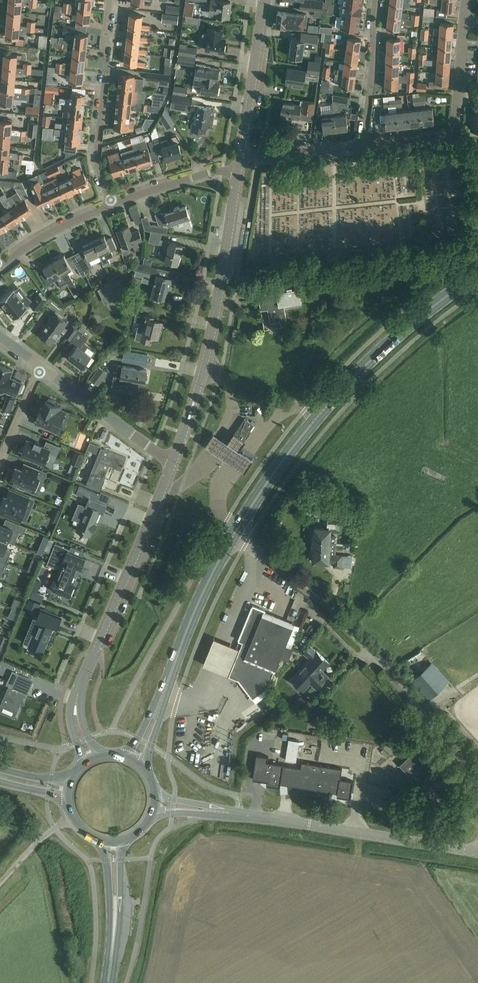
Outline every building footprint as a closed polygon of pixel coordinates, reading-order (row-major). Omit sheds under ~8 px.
[(8,12),(21,13),(22,1),(11,0),(9,0),(8,12)] [(71,3),(70,8),(91,10),(92,0),(79,0),(78,4),(71,3)] [(229,17),(231,1),(220,0),(211,0),(210,13),(216,14),(216,15),(229,17)] [(300,1),(299,7),(302,8),(321,10),(322,0),(321,0),(291,0),(300,1)] [(431,4),(442,5),(442,10),(437,9),(436,16),(447,17),(447,11),(455,11),(456,0),(432,0),(432,2),(431,4)] [(183,15),(193,16),(195,2),(185,1),(183,15)] [(361,7),(343,4),(342,16),(360,18),(361,7)] [(403,6),(390,4),(388,16),(408,19),(409,13),(402,12),(403,6)] [(166,12),(179,14),(180,6),(167,5),(166,12)] [(91,10),(70,8),(69,13),(77,14),(76,21),(89,23),(91,10)] [(422,9),(423,23),(436,23),(435,16),(428,16),(427,9),(422,9)] [(276,25),(304,28),(305,15),(278,11),(276,25)] [(8,12),(7,24),(20,25),(21,13),(8,12)] [(179,15),(163,13),(161,22),(178,24),(179,15)] [(130,14),(129,27),(141,28),(140,30),(148,31),(149,26),(141,25),(142,15),(130,14)] [(360,18),(342,16),(340,28),(358,30),(359,18),(360,18)] [(388,16),(387,28),(399,30),(400,23),(411,25),(411,24),(412,19),(408,19),(388,16)] [(434,29),(433,35),(453,37),(454,24),(441,23),(440,30),(434,29)] [(5,37),(16,38),(15,44),(23,45),(24,38),(19,38),(19,30),(27,31),(27,26),(20,25),(7,24),(5,37)] [(63,24),(62,32),(74,33),(75,26),(63,24)] [(129,27),(127,39),(139,40),(139,42),(147,43),(147,38),(140,37),(140,30),(141,28),(129,27)] [(225,39),(220,38),(221,30),(209,28),(208,34),(203,33),(202,40),(207,41),(206,50),(223,52),(225,39)] [(66,43),(87,46),(88,34),(75,32),(74,38),(60,36),(59,38),(59,42),(66,43)] [(318,35),(302,33),(301,40),(292,39),(291,49),(289,48),(288,54),(290,55),(290,56),(303,58),(304,47),(305,48),(310,48),(311,48),(316,48),(318,35)] [(48,35),(39,35),(38,48),(46,48),(48,35)] [(453,37),(433,35),(433,40),(439,41),(439,48),(452,49),(453,37)] [(343,44),(342,49),(359,52),(361,39),(349,38),(348,45),(343,44)] [(127,39),(126,51),(138,53),(137,54),(145,55),(146,51),(138,50),(139,42),(139,40),(127,39)] [(387,51),(400,51),(400,39),(387,39),(387,51)] [(73,56),(72,57),(85,58),(87,46),(66,43),(66,48),(66,49),(67,49),(66,55),(73,56)] [(196,56),(197,48),(180,45),(178,53),(196,56)] [(451,61),(452,49),(439,48),(437,60),(451,61)] [(40,49),(36,54),(42,58),(45,52),(40,49)] [(359,52),(342,49),(342,55),(346,55),(345,62),(357,64),(359,52)] [(138,53),(126,51),(124,64),(136,66),(144,67),(144,63),(136,62),(137,54),(138,53)] [(400,51),(387,51),(386,63),(399,63),(400,51)] [(3,66),(16,67),(17,55),(4,54),(3,66)] [(195,57),(178,54),(177,62),(194,65),(195,57)] [(72,63),(64,62),(63,63),(63,68),(84,71),(85,58),(72,57),(72,63)] [(426,59),(426,64),(437,65),(437,71),(450,72),(451,61),(437,60),(426,59)] [(338,69),(338,73),(356,76),(357,64),(345,62),(344,69),(338,69)] [(386,63),(386,75),(399,76),(399,63),(386,63)] [(197,64),(195,79),(217,82),(218,80),(219,80),(220,79),(221,74),(220,73),(219,73),(219,70),(206,67),(206,65),(197,64)] [(16,67),(3,66),(2,78),(15,79),(16,73),(24,74),(24,73),(23,73),(24,68),(16,67)] [(63,68),(62,73),(71,74),(70,82),(83,83),(84,71),(63,68)] [(304,84),(306,71),(288,68),(288,72),(287,73),(287,76),(287,78),(286,81),(293,82),(292,87),(302,88),(303,83),(304,84)] [(450,72),(437,71),(436,82),(430,81),(429,87),(448,88),(449,84),(450,72)] [(170,75),(160,74),(147,72),(147,79),(160,81),(169,82),(170,75)] [(338,73),(336,73),(335,79),(340,80),(339,85),(341,86),(341,87),(354,89),(356,76),(338,73)] [(144,79),(135,78),(135,76),(120,74),(119,88),(138,90),(140,90),(142,91),(144,79)] [(386,75),(385,88),(398,89),(399,82),(407,82),(407,76),(399,76),(386,75)] [(15,79),(2,78),(1,91),(14,92),(14,91),(15,79)] [(217,82),(195,79),(194,87),(201,88),(201,94),(217,96),(219,83),(217,83),(217,82)] [(48,103),(49,93),(58,94),(59,86),(46,85),(44,103),(48,103)] [(173,93),(186,96),(187,89),(174,87),(173,93)] [(119,88),(117,101),(132,103),(132,102),(138,103),(141,104),(144,104),(146,91),(142,91),(140,90),(138,90),(119,88)] [(1,91),(0,101),(0,103),(13,104),(14,98),(22,98),(21,98),(22,93),(22,92),(14,91),(14,92),(1,91)] [(321,91),(320,99),(328,99),(328,92),(321,91)] [(157,105),(162,106),(167,93),(158,92),(156,105),(157,105)] [(68,100),(67,105),(84,107),(86,95),(71,93),(70,100),(68,100)] [(173,93),(172,102),(184,104),(184,102),(192,103),(193,97),(186,96),(173,93)] [(332,93),(333,97),(333,99),(333,103),(334,109),(334,110),(336,130),(348,129),(347,113),(341,114),(340,104),(351,102),(350,96),(332,93)] [(396,106),(395,99),(395,96),(385,97),(386,101),(384,101),(384,107),(388,106),(390,106),(396,106)] [(300,104),(283,102),(283,105),(282,106),(282,110),(282,111),(282,114),(290,116),(290,118),(299,119),(300,112),(314,114),(315,102),(301,100),(300,104)] [(132,103),(117,101),(116,115),(130,116),(131,109),(141,110),(141,104),(138,103),(132,102),(132,103)] [(415,110),(409,110),(410,126),(422,124),(420,103),(414,104),(415,110)] [(433,108),(425,109),(425,103),(420,103),(422,124),(434,123),(433,108)] [(56,104),(55,108),(67,109),(66,110),(69,111),(68,118),(83,119),(84,107),(67,105),(56,104)] [(210,117),(212,107),(200,106),(191,105),(190,110),(199,111),(197,123),(193,123),(192,130),(206,132),(207,125),(213,126),(212,125),(213,117),(214,118),(214,117),(210,117)] [(409,110),(402,111),(402,105),(396,106),(398,127),(410,126),(409,110)] [(27,106),(26,114),(39,115),(40,107),(27,106)] [(389,113),(385,113),(386,128),(398,127),(396,106),(390,106),(388,106),(389,113)] [(175,123),(165,107),(160,117),(167,128),(175,123)] [(317,114),(315,128),(323,127),(324,131),(336,130),(334,110),(334,109),(322,110),(322,113),(317,114)] [(114,128),(129,130),(128,131),(133,131),(134,121),(130,120),(130,116),(116,115),(114,128)] [(68,118),(67,124),(56,123),(55,128),(64,129),(81,132),(83,119),(68,118)] [(18,134),(19,130),(19,129),(11,129),(12,121),(0,120),(0,133),(18,134)] [(19,130),(18,134),(25,135),(36,136),(37,123),(29,123),(29,131),(19,130)] [(54,139),(55,133),(55,128),(43,127),(43,138),(54,139)] [(55,128),(55,133),(66,135),(66,142),(65,151),(76,153),(77,143),(80,144),(81,132),(64,129),(55,128)] [(153,137),(158,135),(155,128),(150,130),(153,137)] [(0,133),(0,145),(10,146),(10,139),(18,140),(18,134),(0,133)] [(173,159),(174,157),(182,154),(178,143),(182,142),(176,135),(172,136),(174,143),(170,145),(168,139),(161,141),(167,159),(168,159),(170,161),(173,159)] [(127,146),(133,144),(131,138),(125,140),(127,146)] [(146,141),(133,145),(140,168),(153,164),(146,141)] [(0,145),(0,157),(9,158),(16,158),(16,153),(17,153),(17,152),(9,152),(10,146),(0,145)] [(140,168),(133,145),(132,145),(134,149),(121,153),(123,158),(127,172),(140,168)] [(123,158),(121,159),(119,159),(119,157),(120,157),(118,153),(108,156),(110,162),(114,176),(127,172),(123,158)] [(0,157),(0,170),(0,171),(0,177),(5,177),(5,176),(17,177),(17,171),(8,170),(9,158),(0,157)] [(52,168),(55,175),(61,172),(58,166),(52,168)] [(55,175),(52,168),(47,171),(49,177),(55,175)] [(71,178),(77,191),(90,185),(84,172),(82,173),(79,168),(73,172),(75,176),(71,178)] [(57,178),(45,184),(53,203),(65,197),(59,184),(57,178)] [(71,178),(59,184),(65,197),(77,191),(71,178)] [(39,181),(32,184),(31,185),(35,195),(41,208),(53,203),(45,184),(45,183),(41,185),(39,181)] [(30,197),(25,188),(14,188),(17,192),(7,198),(22,219),(33,212),(25,200),(30,197)] [(8,211),(2,214),(10,227),(22,219),(7,198),(5,194),(0,197),(0,198),(8,211)] [(169,224),(169,225),(174,226),(174,223),(190,218),(189,215),(190,214),(189,209),(187,209),(186,206),(180,208),(179,207),(175,208),(173,209),(174,211),(171,212),(171,211),(162,214),(162,212),(156,214),(159,223),(159,224),(167,225),(169,224)] [(2,214),(0,216),(0,233),(10,227),(2,214)] [(139,230),(131,233),(128,226),(118,231),(123,245),(120,246),(123,254),(133,251),(132,249),(138,246),(137,242),(143,240),(139,230)] [(152,230),(149,241),(160,244),(161,240),(163,232),(161,232),(152,231),(152,230)] [(105,236),(93,241),(99,255),(102,261),(108,258),(113,256),(111,251),(117,249),(112,238),(106,240),(105,236)] [(163,245),(160,260),(178,264),(183,245),(161,240),(160,244),(163,245)] [(84,250),(75,254),(84,271),(92,267),(88,260),(99,255),(93,241),(82,246),(84,250)] [(327,254),(328,262),(328,263),(344,261),(343,252),(327,254)] [(64,255),(53,261),(64,280),(67,285),(73,295),(79,291),(67,271),(73,268),(77,268),(82,276),(85,275),(86,275),(84,271),(75,254),(67,259),(64,255)] [(53,261),(43,267),(51,281),(56,278),(59,283),(64,280),(53,261)] [(174,279),(157,275),(158,274),(157,274),(158,268),(137,263),(134,275),(143,277),(142,281),(156,285),(152,298),(154,301),(159,302),(162,301),(162,298),(165,299),(168,287),(172,288),(174,279)] [(64,280),(59,283),(62,288),(67,285),(64,280)] [(105,286),(113,301),(125,294),(117,280),(105,286)] [(278,296),(259,299),(260,300),(261,299),(262,306),(261,307),(261,310),(268,308),(271,322),(280,321),(282,326),(288,325),(284,304),(302,301),(299,287),(277,291),(278,296)] [(28,296),(23,301),(14,289),(0,299),(0,300),(14,318),(28,307),(27,306),(30,304),(31,304),(30,305),(38,310),(47,298),(39,292),(34,300),(28,296)] [(52,343),(62,329),(68,321),(55,312),(52,317),(51,316),(49,319),(50,320),(39,335),(52,343)] [(135,339),(142,341),(150,343),(152,335),(158,337),(163,320),(153,318),(154,316),(147,315),(147,316),(137,314),(135,321),(142,322),(140,330),(137,332),(135,339)] [(70,340),(77,332),(79,328),(73,323),(64,335),(70,340)] [(91,356),(85,351),(89,346),(85,343),(89,337),(79,330),(66,349),(70,352),(71,352),(72,353),(70,357),(77,362),(75,364),(81,368),(82,366),(83,367),(91,356)] [(112,353),(119,354),(120,347),(113,346),(112,353)] [(127,353),(126,362),(148,365),(150,356),(127,353)] [(3,392),(4,390),(16,395),(22,382),(10,377),(13,369),(0,364),(0,391),(3,392)] [(99,385),(108,373),(99,366),(90,379),(99,385)] [(119,366),(118,373),(117,377),(115,377),(113,388),(121,389),(121,383),(129,385),(129,388),(138,389),(139,381),(146,382),(148,370),(119,366)] [(56,432),(65,411),(59,409),(61,406),(54,404),(56,401),(49,398),(48,401),(46,400),(43,408),(41,407),(37,417),(39,418),(36,424),(56,432)] [(12,405),(5,402),(3,408),(10,410),(12,405)] [(245,418),(235,432),(244,439),(254,425),(245,418)] [(228,444),(214,434),(205,447),(245,474),(254,460),(240,451),(246,442),(234,433),(228,444)] [(27,439),(22,453),(29,456),(28,458),(34,460),(35,458),(44,462),(48,453),(54,456),(58,446),(47,441),(44,446),(41,445),(42,444),(35,441),(34,442),(27,439)] [(102,486),(105,478),(104,478),(110,463),(122,467),(121,469),(126,457),(104,448),(94,474),(91,472),(87,481),(102,486)] [(73,456),(81,459),(83,454),(76,451),(73,456)] [(16,466),(10,482),(19,485),(18,487),(24,489),(25,488),(33,491),(39,476),(36,475),(39,469),(25,463),(22,469),(16,466)] [(62,477),(54,473),(52,479),(60,482),(62,477)] [(79,485),(76,493),(89,498),(86,505),(86,506),(77,530),(79,527),(84,529),(83,531),(90,534),(90,535),(92,530),(94,531),(97,523),(95,523),(96,520),(100,511),(103,513),(107,504),(97,500),(100,494),(79,485)] [(29,497),(18,493),(15,499),(4,494),(1,502),(0,501),(0,510),(20,518),(29,497)] [(59,515),(53,513),(51,519),(56,521),(59,515)] [(342,519),(331,518),(331,516),(325,515),(324,528),(315,527),(314,544),(330,545),(336,545),(337,545),(337,537),(330,536),(331,531),(341,531),(342,519)] [(8,540),(8,541),(14,543),(19,531),(24,533),(27,527),(9,519),(7,526),(0,523),(0,537),(8,540)] [(12,550),(5,547),(8,541),(8,540),(0,537),(0,559),(7,562),(12,550)] [(70,596),(75,584),(71,583),(77,568),(81,569),(85,558),(68,551),(69,549),(70,550),(70,549),(56,543),(47,564),(56,568),(57,565),(62,567),(58,578),(57,578),(53,589),(70,596)] [(313,544),(312,550),(314,552),(314,561),(315,562),(317,563),(318,563),(320,562),(321,561),(335,562),(335,566),(341,566),(341,565),(342,554),(336,553),(330,553),(330,545),(314,544),(313,544)] [(284,579),(281,589),(286,591),(289,581),(284,579)] [(240,649),(235,662),(242,671),(239,679),(253,697),(268,687),(274,671),(275,671),(281,657),(287,660),(292,649),(291,648),(300,627),(294,624),(294,623),(265,611),(265,610),(253,605),(239,640),(243,642),(240,649)] [(30,643),(45,649),(54,625),(57,626),(61,616),(41,608),(37,618),(40,619),(38,623),(33,621),(28,633),(33,635),(30,643)] [(240,649),(214,639),(203,666),(229,676),(240,649)] [(311,658),(292,678),(304,689),(311,682),(317,687),(325,678),(323,677),(326,674),(322,670),(329,662),(317,651),(317,652),(311,646),(305,653),(311,658)] [(0,662),(0,673),(2,674),(6,667),(9,668),(11,663),(1,658),(0,662)] [(430,665),(414,680),(430,697),(446,683),(430,665)] [(16,711),(25,691),(26,691),(32,678),(12,670),(6,683),(9,684),(1,704),(16,711)] [(301,711),(309,702),(301,695),(293,704),(301,711)] [(254,716),(256,721),(264,717),(262,712),(254,716)] [(392,756),(401,747),(392,738),(383,746),(392,756)] [(284,757),(294,759),(297,742),(287,740),(284,757)] [(331,740),(331,752),(358,754),(358,741),(331,740)] [(400,764),(411,776),(431,757),(421,745),(400,764)] [(257,755),(260,755),(256,779),(255,779),(268,781),(267,784),(280,787),(281,783),(280,783),(283,765),(284,765),(284,764),(268,762),(269,756),(257,755)] [(301,768),(284,765),(283,765),(280,783),(281,783),(298,786),(338,792),(337,796),(351,798),(353,781),(340,779),(342,768),(302,762),(301,768)] [(369,774),(379,775),(380,763),(371,762),(369,774)] [(450,777),(439,765),(425,779),(436,790),(450,777)] [(9,833),(4,829),(0,835),(0,846),(9,833)]
